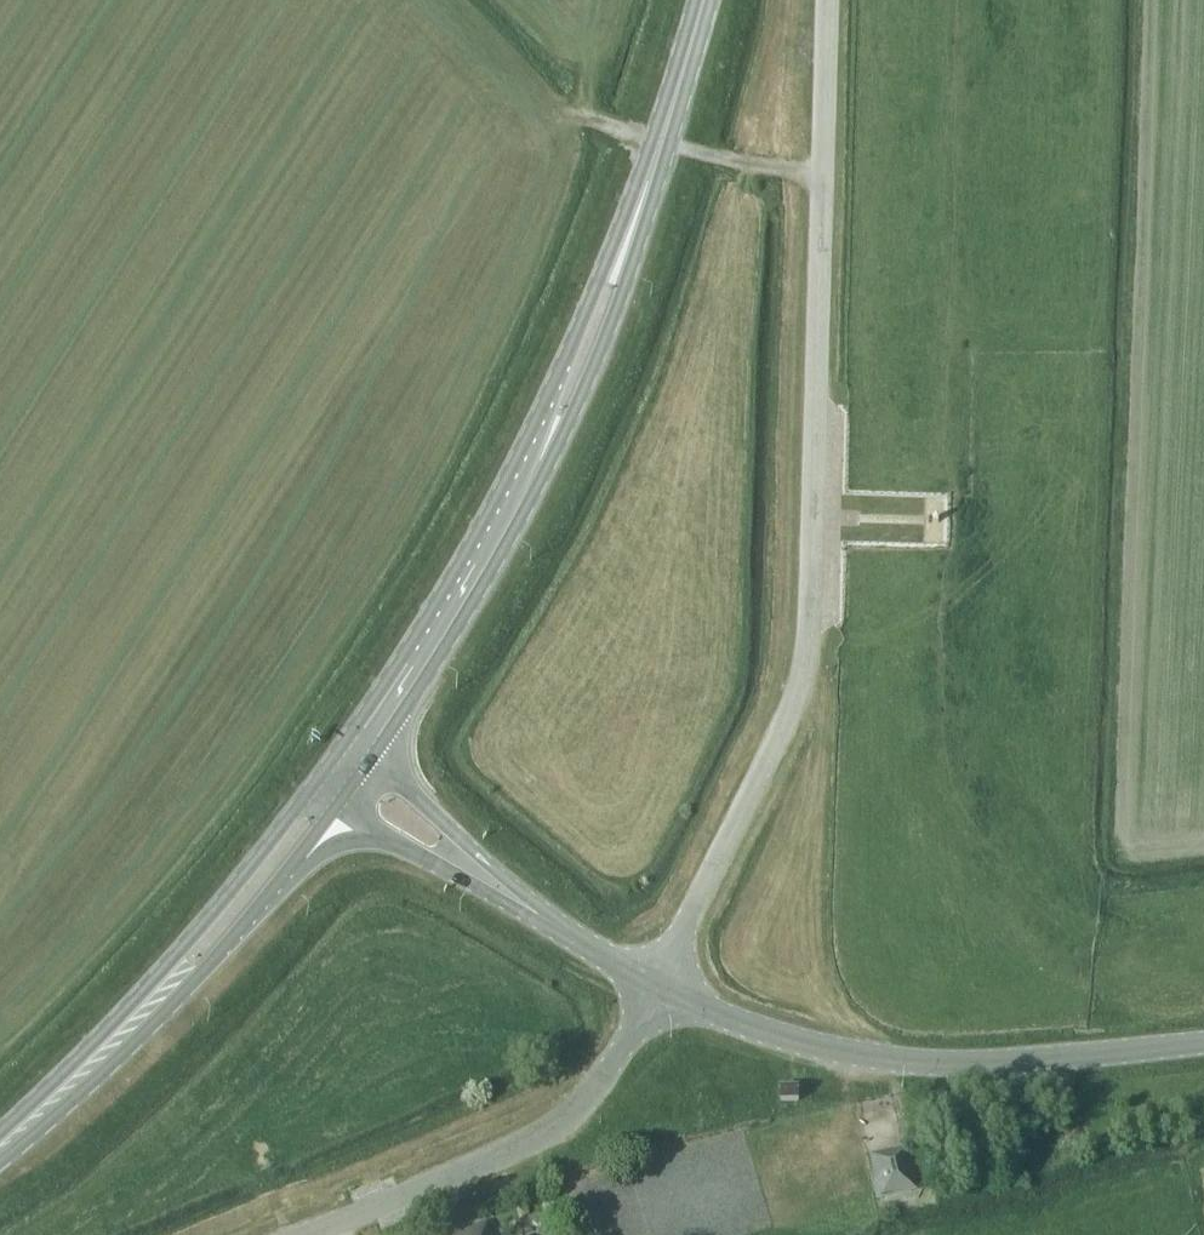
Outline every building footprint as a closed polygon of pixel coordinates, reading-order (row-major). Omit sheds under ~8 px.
[(779,1089),(779,1102),(799,1102),(798,1089),(779,1089)] [(917,1193),(908,1148),(870,1156),(876,1183),(873,1184),(876,1202),(917,1193)] [(465,1234),(492,1234),(489,1226),(465,1234)]
